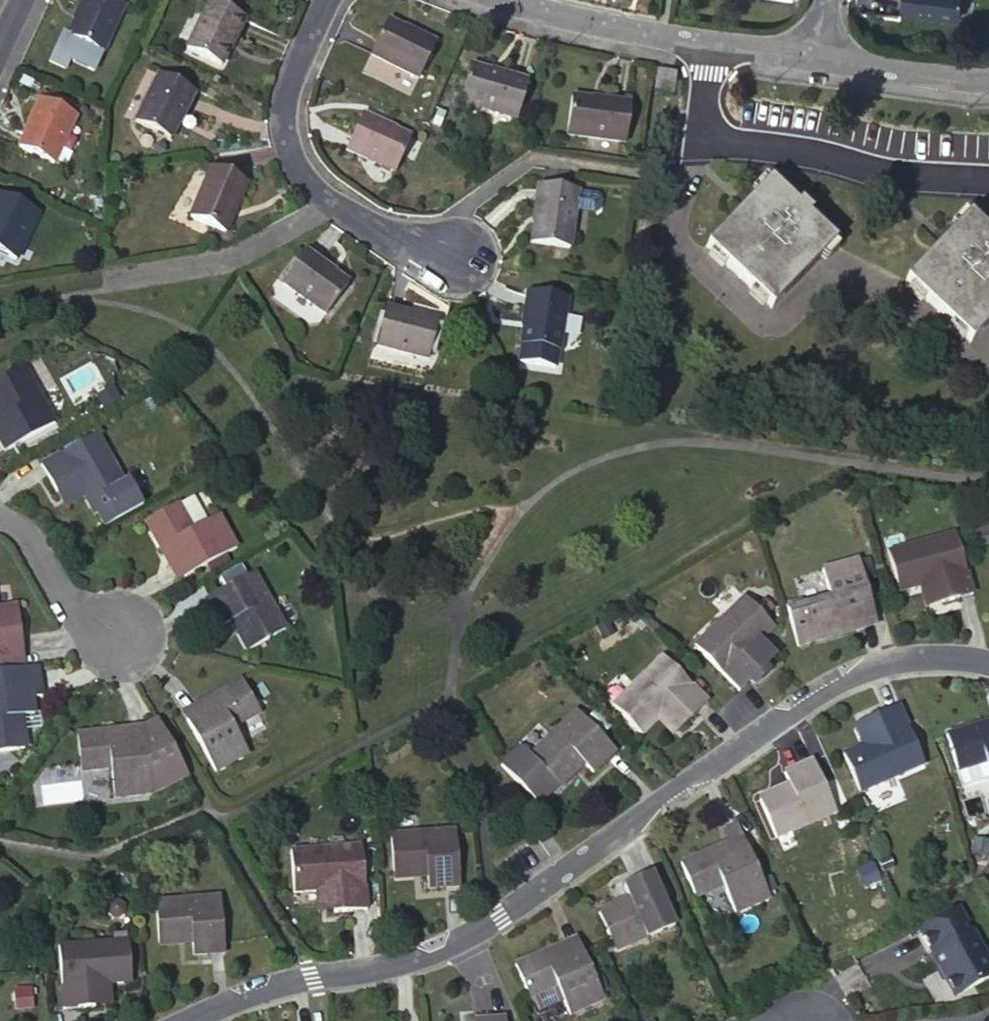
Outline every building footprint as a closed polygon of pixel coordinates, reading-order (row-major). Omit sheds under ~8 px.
[(123,5),(113,0),(84,0),(80,9),(81,10),(75,24),(73,23),(66,37),(101,53),(123,5)] [(243,18),(208,0),(184,49),(220,67),(227,51),(225,50),(232,37),(234,38),(243,18)] [(962,0),(902,0),(901,8),(960,17),(962,0)] [(371,55),(418,76),(435,41),(420,34),(419,37),(405,30),(405,27),(387,19),(371,55)] [(516,119),(526,82),(508,76),(507,79),(492,74),(492,72),(468,64),(458,102),(516,119)] [(674,74),(657,71),(654,91),(671,93),(674,74)] [(184,110),(193,92),(159,75),(134,122),(168,140),(176,124),(174,122),(181,110),(184,110)] [(626,143),(629,105),(606,103),(605,105),(592,103),(591,101),(570,98),(566,136),(626,143)] [(52,164),(75,116),(38,99),(30,117),(32,119),(25,132),(23,131),(15,147),(52,164)] [(346,151),(394,173),(410,136),(396,129),(394,131),(381,125),(381,122),(362,114),(346,151)] [(238,201),(246,183),(210,167),(188,216),(224,232),(231,217),(229,214),(235,201),(238,201)] [(768,180),(753,196),(763,206),(750,219),(740,210),(706,246),(772,307),(833,241),(806,216),(811,213),(800,203),(795,207),(768,180)] [(538,186),(535,207),(538,207),(536,223),(533,222),(530,245),(569,250),(574,211),(576,190),(538,186)] [(596,194),(576,191),(574,211),(594,214),(599,210),(600,199),(596,194)] [(36,212),(0,195),(0,254),(14,260),(36,212)] [(763,206),(753,196),(740,210),(750,219),(763,206)] [(953,231),(962,240),(949,254),(939,246),(907,281),(971,343),(988,323),(988,235),(968,215),(953,231)] [(962,240),(953,231),(939,246),(949,254),(962,240)] [(326,315),(349,282),(333,271),(332,273),(320,264),(322,263),(306,251),(282,284),(326,315)] [(559,352),(566,297),(528,292),(525,312),(527,313),(524,328),(522,328),(520,345),(522,346),(519,363),(553,368),(555,352),(559,352)] [(428,359),(437,321),(420,316),(419,319),(406,315),(406,312),(385,308),(375,346),(428,359)] [(54,423),(23,365),(0,378),(0,411),(2,415),(0,416),(0,443),(4,451),(54,423)] [(127,481),(123,484),(96,434),(39,465),(56,493),(76,482),(84,497),(94,515),(97,513),(104,526),(141,506),(127,481)] [(76,482),(56,493),(64,508),(84,497),(76,482)] [(191,529),(206,520),(192,495),(177,504),(191,529)] [(168,545),(185,576),(235,547),(217,514),(206,520),(191,529),(177,504),(176,503),(144,521),(160,549),(168,545)] [(937,581),(943,603),(973,595),(956,534),(888,552),(899,591),(919,586),(937,581)] [(177,580),(185,576),(168,545),(160,549),(177,580)] [(840,626),(876,616),(859,559),(822,570),(831,599),(803,607),(801,602),(787,606),(799,647),(843,634),(840,626)] [(250,649),(285,629),(253,572),(203,599),(219,628),(234,620),(250,649)] [(925,608),(943,603),(937,581),(919,586),(925,608)] [(746,652),(759,640),(774,626),(745,597),(695,646),(739,690),(762,668),(746,652)] [(16,604),(0,606),(0,624),(18,621),(16,604)] [(878,624),(876,616),(840,626),(843,634),(878,624)] [(0,624),(0,672),(14,670),(13,655),(22,653),(18,621),(0,624)] [(775,656),(759,640),(746,652),(762,668),(775,656)] [(22,653),(13,655),(14,670),(24,668),(22,653)] [(667,708),(684,725),(708,702),(663,655),(612,704),(641,734),(656,719),(667,708)] [(46,665),(29,667),(30,682),(48,679),(46,665)] [(23,749),(21,730),(18,716),(34,713),(32,697),(50,694),(48,679),(30,682),(29,667),(24,668),(14,670),(0,672),(0,752),(23,749)] [(232,726),(257,712),(258,711),(256,709),(249,696),(240,679),(212,695),(217,704),(185,721),(213,771),(247,752),(240,740),(232,726)] [(249,696),(256,709),(263,706),(255,692),(249,696)] [(180,713),(185,721),(217,704),(212,695),(180,713)] [(899,706),(868,720),(877,742),(863,748),(844,757),(860,794),(924,764),(899,706)] [(672,737),(684,725),(667,708),(656,719),(672,737)] [(521,747),(501,766),(538,804),(582,761),(593,772),(616,750),(577,710),(529,756),(521,747)] [(34,713),(18,716),(21,730),(42,727),(39,712),(34,713)] [(265,726),(257,712),(232,726),(240,740),(265,726)] [(157,718),(143,725),(144,735),(145,744),(166,733),(157,718)] [(877,742),(868,720),(853,727),(863,748),(877,742)] [(988,731),(988,723),(977,727),(979,735),(988,731)] [(109,739),(144,735),(143,725),(107,730),(109,739)] [(979,735),(977,727),(946,736),(958,771),(985,763),(988,774),(988,731),(979,735)] [(145,744),(144,735),(109,739),(107,730),(76,733),(80,770),(109,766),(112,798),(151,793),(150,786),(184,767),(166,733),(145,744)] [(777,839),(836,812),(812,761),(783,774),(789,788),(759,802),(777,839)] [(729,842),(710,851),(714,859),(746,845),(739,827),(725,833),(729,842)] [(428,887),(460,885),(456,829),(390,832),(393,874),(427,872),(428,887)] [(769,899),(746,845),(714,859),(710,851),(680,864),(696,898),(722,887),(735,914),(769,899)] [(331,888),(332,911),(366,909),(361,846),(291,850),(294,890),(315,889),(331,888)] [(650,873),(622,886),(628,899),(597,914),(615,951),(674,924),(650,873)] [(316,912),(332,911),(331,888),(315,889),(316,912)] [(193,954),(225,952),(220,897),(155,900),(158,941),(191,938),(193,954)] [(988,979),(988,960),(961,909),(921,931),(935,955),(934,955),(942,970),(946,972),(949,978),(947,979),(957,997),(988,979)] [(581,946),(577,938),(544,953),(548,961),(581,946)] [(93,982),(110,981),(131,980),(128,939),(57,944),(63,1008),(94,1006),(93,982)] [(606,1000),(581,946),(548,961),(544,953),(515,966),(532,1001),(558,989),(570,1016),(606,1000)] [(112,1005),(110,981),(93,982),(94,1006),(112,1005)] [(558,989),(532,1001),(538,1013),(544,1017),(553,1013),(555,1008),(564,1004),(558,989)]
